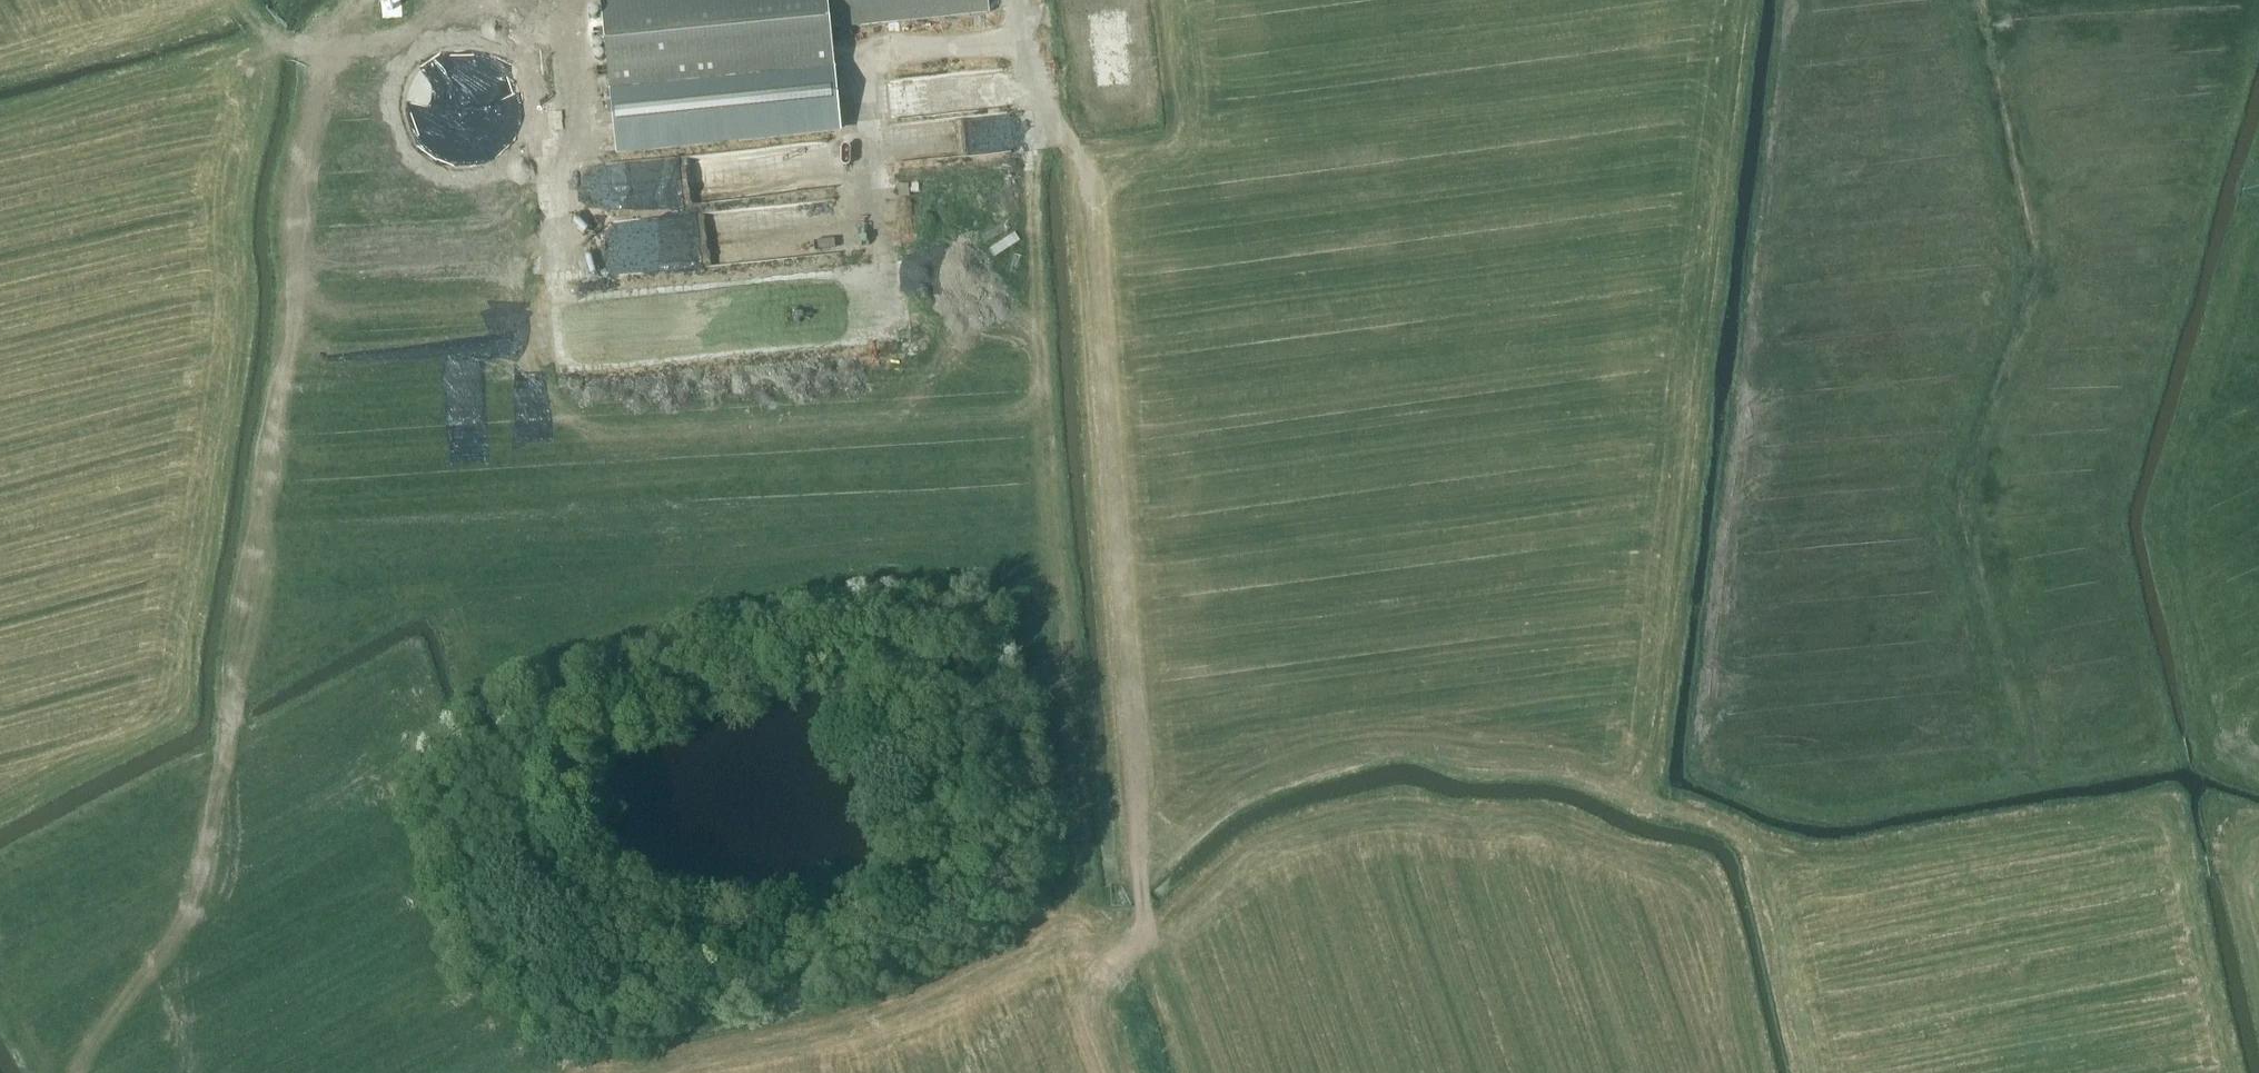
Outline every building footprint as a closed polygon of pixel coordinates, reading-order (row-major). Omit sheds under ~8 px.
[(616,151),(840,129),(830,27),(991,10),(990,0),(601,0),(616,151)]
